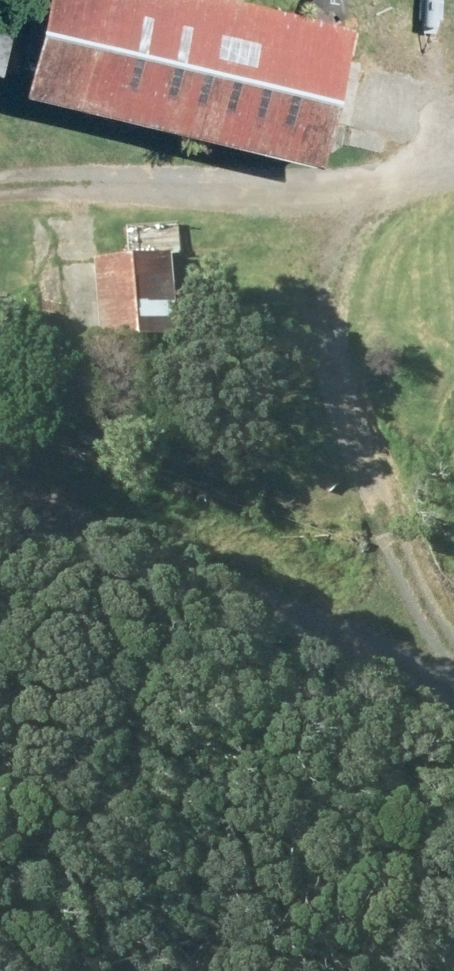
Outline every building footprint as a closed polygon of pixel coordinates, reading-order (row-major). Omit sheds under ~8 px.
[(306,0),(30,0),(11,70),(300,147),(337,8),(306,0)] [(123,273),(93,271),(90,324),(159,328),(163,246),(125,244),(123,273)]
